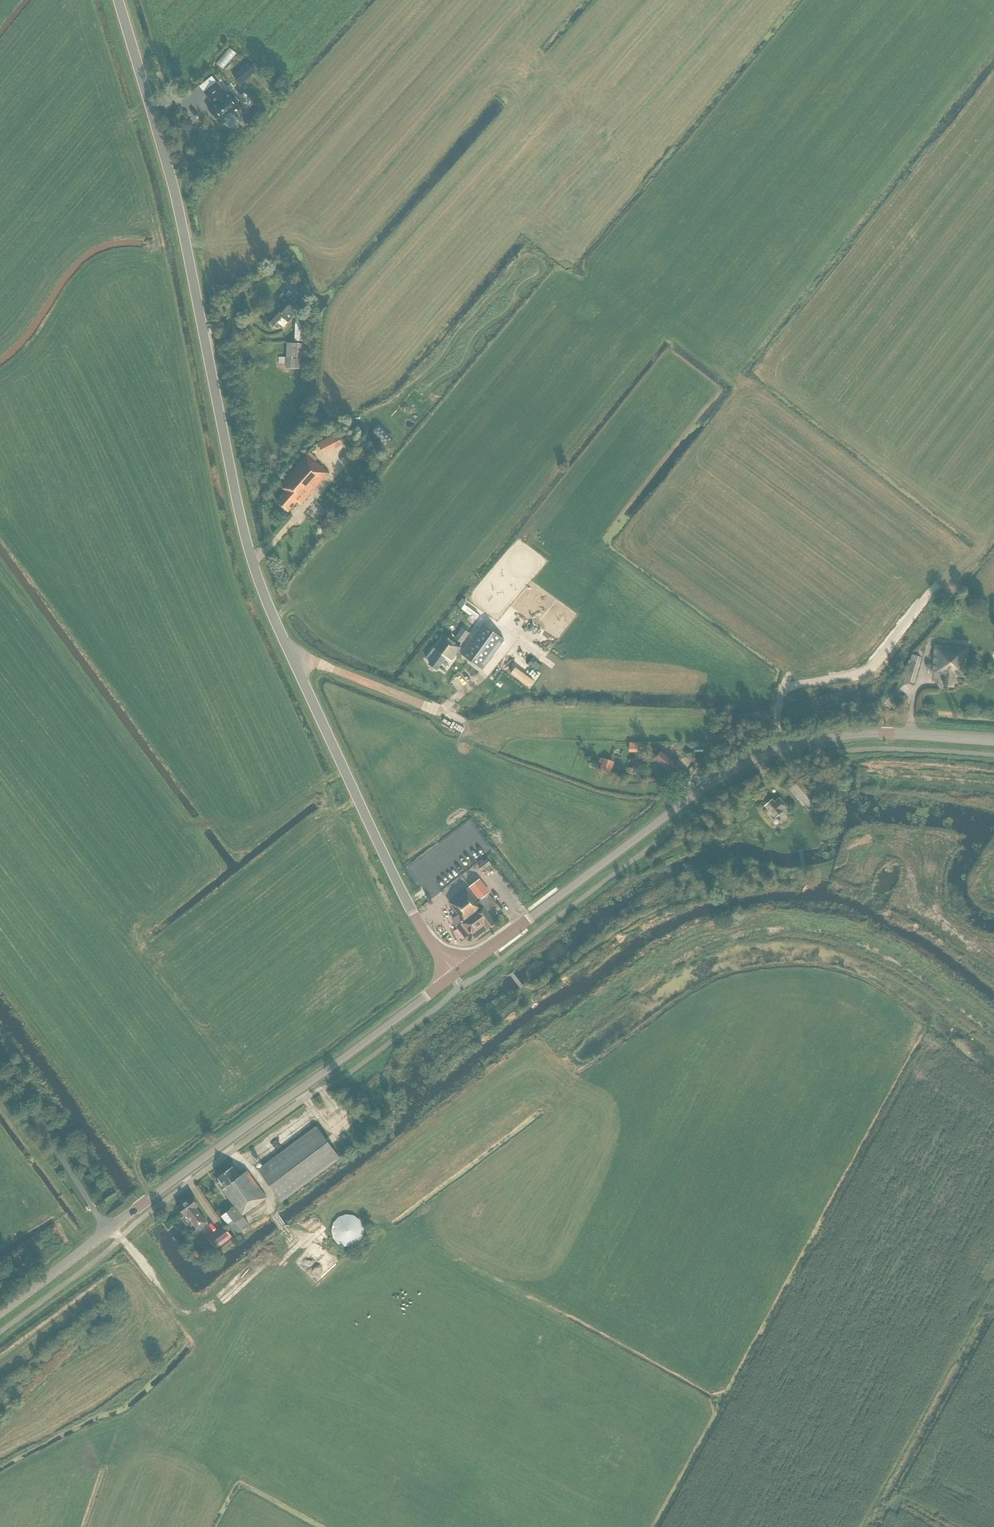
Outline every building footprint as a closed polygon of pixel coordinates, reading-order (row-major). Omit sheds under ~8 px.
[(230,48),(216,63),(222,69),(237,54),(230,48)] [(249,65),(234,80),(239,85),(254,70),(249,65)] [(227,94),(217,82),(205,92),(214,104),(208,109),(221,126),(245,107),(231,90),(227,94)] [(193,120),(183,120),(182,129),(192,130),(193,120)] [(299,281),(291,273),(284,279),(292,288),(299,281)] [(288,322),(300,309),(295,304),(300,299),(290,289),(273,308),(275,310),(267,319),(274,326),(282,317),(288,322)] [(308,341),(308,322),(296,321),(295,341),(308,341)] [(305,369),(306,343),(288,342),(287,368),(305,369)] [(379,425),(370,434),(385,449),(394,440),(379,425)] [(337,434),(317,443),(323,455),(342,445),(337,434)] [(315,489),(329,473),(307,454),(280,485),(286,491),(277,501),(288,512),(298,501),(301,504),(311,493),(309,492),(314,487),(315,489)] [(462,607),(467,602),(462,598),(458,604),(462,607)] [(460,653),(483,670),(505,639),(482,623),(460,653)] [(462,643),(470,633),(463,628),(455,638),(462,643)] [(451,661),(461,647),(444,635),(435,648),(434,648),(426,658),(431,662),(429,664),(437,669),(446,657),(451,661)] [(964,676),(966,657),(966,647),(935,645),(933,672),(944,673),(944,685),(953,685),(953,682),(955,682),(956,675),(964,676)] [(921,658),(912,655),(904,681),(913,684),(921,658)] [(530,687),(534,681),(516,667),(511,673),(530,687)] [(670,773),(679,762),(662,749),(653,759),(670,773)] [(610,773),(614,761),(604,757),(603,760),(600,768),(600,770),(610,773)] [(598,768),(598,767),(600,761),(591,758),(588,765),(598,768)] [(787,806),(779,797),(774,801),(772,798),(764,805),(775,817),(783,811),(782,810),(787,806)] [(479,901),(489,894),(491,892),(480,878),(469,887),(479,901)] [(477,902),(467,889),(461,893),(449,902),(458,914),(453,918),(453,922),(467,940),(471,941),(495,922),(487,911),(496,904),(489,894),(477,902)] [(340,1157),(326,1138),(317,1126),(258,1169),(281,1201),(340,1157)] [(239,1176),(232,1167),(218,1177),(220,1181),(218,1182),(235,1205),(231,1208),(232,1209),(222,1216),(236,1234),(249,1224),(242,1215),(266,1197),(247,1171),(239,1176)] [(207,1222),(196,1206),(198,1205),(191,1197),(178,1206),(184,1215),(181,1218),(187,1226),(193,1222),(198,1228),(207,1222)] [(346,1246),(351,1245),(356,1244),(360,1241),(362,1237),(364,1232),(364,1228),(363,1223),(360,1219),(357,1216),(352,1214),(348,1213),(343,1214),(339,1216),(335,1220),(333,1224),(332,1229),(332,1234),(334,1238),(337,1242),(342,1245),(346,1246)] [(216,1249),(232,1237),(224,1225),(207,1237),(216,1249)] [(201,1252),(195,1250),(192,1258),(198,1260),(201,1252)]
